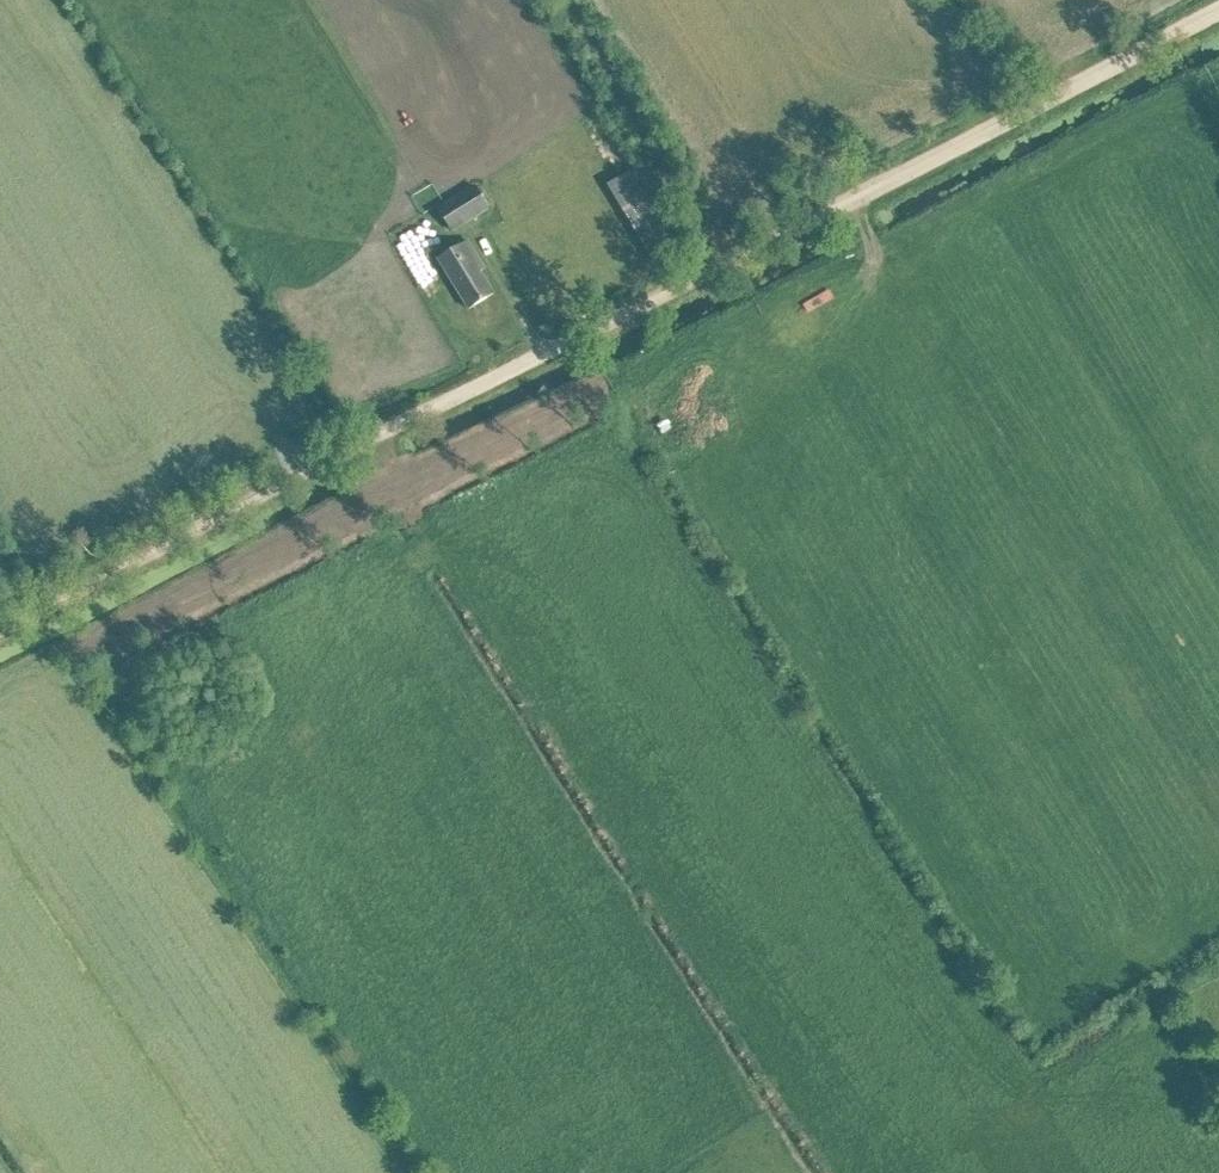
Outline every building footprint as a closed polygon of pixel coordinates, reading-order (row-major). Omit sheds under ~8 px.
[(607,187),(653,265),(679,249),(663,221),(667,218),(638,169),(607,187)] [(451,233),(489,209),(475,186),(438,210),(451,233)] [(468,310),(493,295),(480,272),(484,270),(468,243),(438,261),(468,310)]
